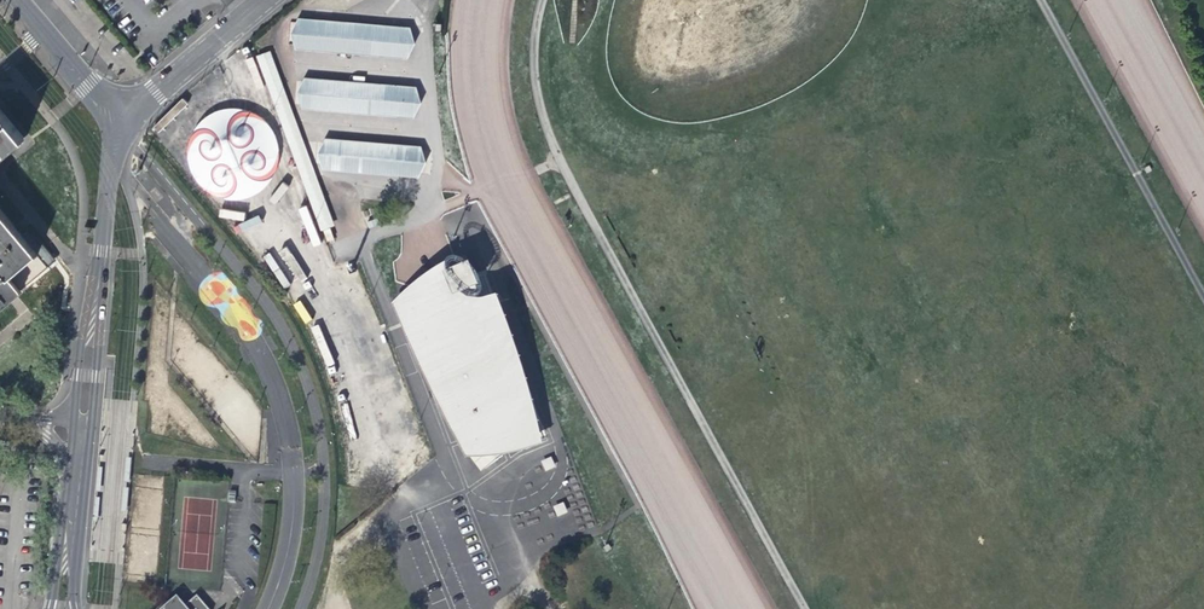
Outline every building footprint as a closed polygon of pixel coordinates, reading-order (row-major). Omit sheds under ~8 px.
[(296,45),(408,55),(410,31),(298,22),(296,45)] [(335,226),(270,51),(266,52),(330,227),(335,226)] [(266,52),(257,56),(322,230),(330,227),(266,52)] [(416,91),(304,82),(302,105),(415,114),(416,91)] [(244,142),(251,147),(220,158),(220,165),(189,164),(194,167),(214,168),(208,178),(197,174),(202,187),(214,195),(224,198),(232,195),(240,200),(247,190),(253,188),(259,192),(258,192),(276,165),(277,130),(273,144),(267,140),(270,136),(264,131),(264,126),(261,116),(244,111),(224,110),(215,113),(236,127),(236,138),(244,126),(244,142)] [(15,142),(0,124),(0,155),(15,142)] [(421,150),(324,142),(322,165),(419,174),(421,150)] [(468,206),(472,213),(473,216),(483,211),(478,201),(468,206)] [(17,291),(6,277),(34,254),(0,214),(0,305),(17,291)] [(448,398),(425,341),(440,335),(443,334),(436,317),(442,315),(432,292),(451,285),(448,277),(467,269),(470,277),(473,275),(465,255),(437,270),(419,282),(393,305),(422,372),(442,414),(466,458),(481,458),(505,456),(520,453),(543,446),(539,424),(520,359),(498,298),(479,302),(504,367),(497,369),(519,429),(525,427),(531,443),(503,455),(496,438),(489,441),(488,440),(483,443),(480,436),(485,434),(480,422),(461,430),(454,410),(448,398)] [(479,302),(470,277),(467,269),(448,277),(451,285),(432,292),(442,315),(436,317),(443,334),(440,335),(425,341),(448,398),(456,395),(461,407),(454,410),(461,430),(480,422),(485,434),(480,436),(483,443),(488,440),(489,441),(496,438),(519,429),(497,369),(504,367),(479,302)] [(303,321),(309,319),(301,301),(295,303),(303,321)] [(461,407),(456,395),(448,398),(454,410),(461,407)] [(531,443),(525,427),(519,429),(496,438),(503,455),(531,443)] [(550,456),(541,461),(546,470),(555,466),(550,456)] [(196,595),(183,605),(179,608),(207,608),(196,595)] [(167,603),(173,608),(179,608),(183,605),(175,596),(167,603)]
